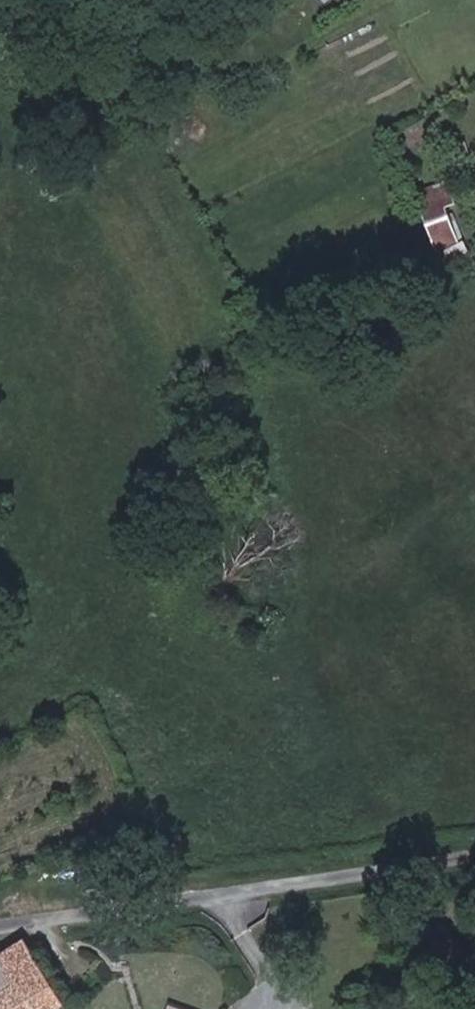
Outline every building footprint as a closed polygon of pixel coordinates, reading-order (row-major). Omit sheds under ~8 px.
[(437,253),(469,240),(444,179),(412,193),(437,253)] [(0,984),(0,1008),(30,1008),(52,991),(8,937),(0,943),(0,973),(5,980),(0,984)]
